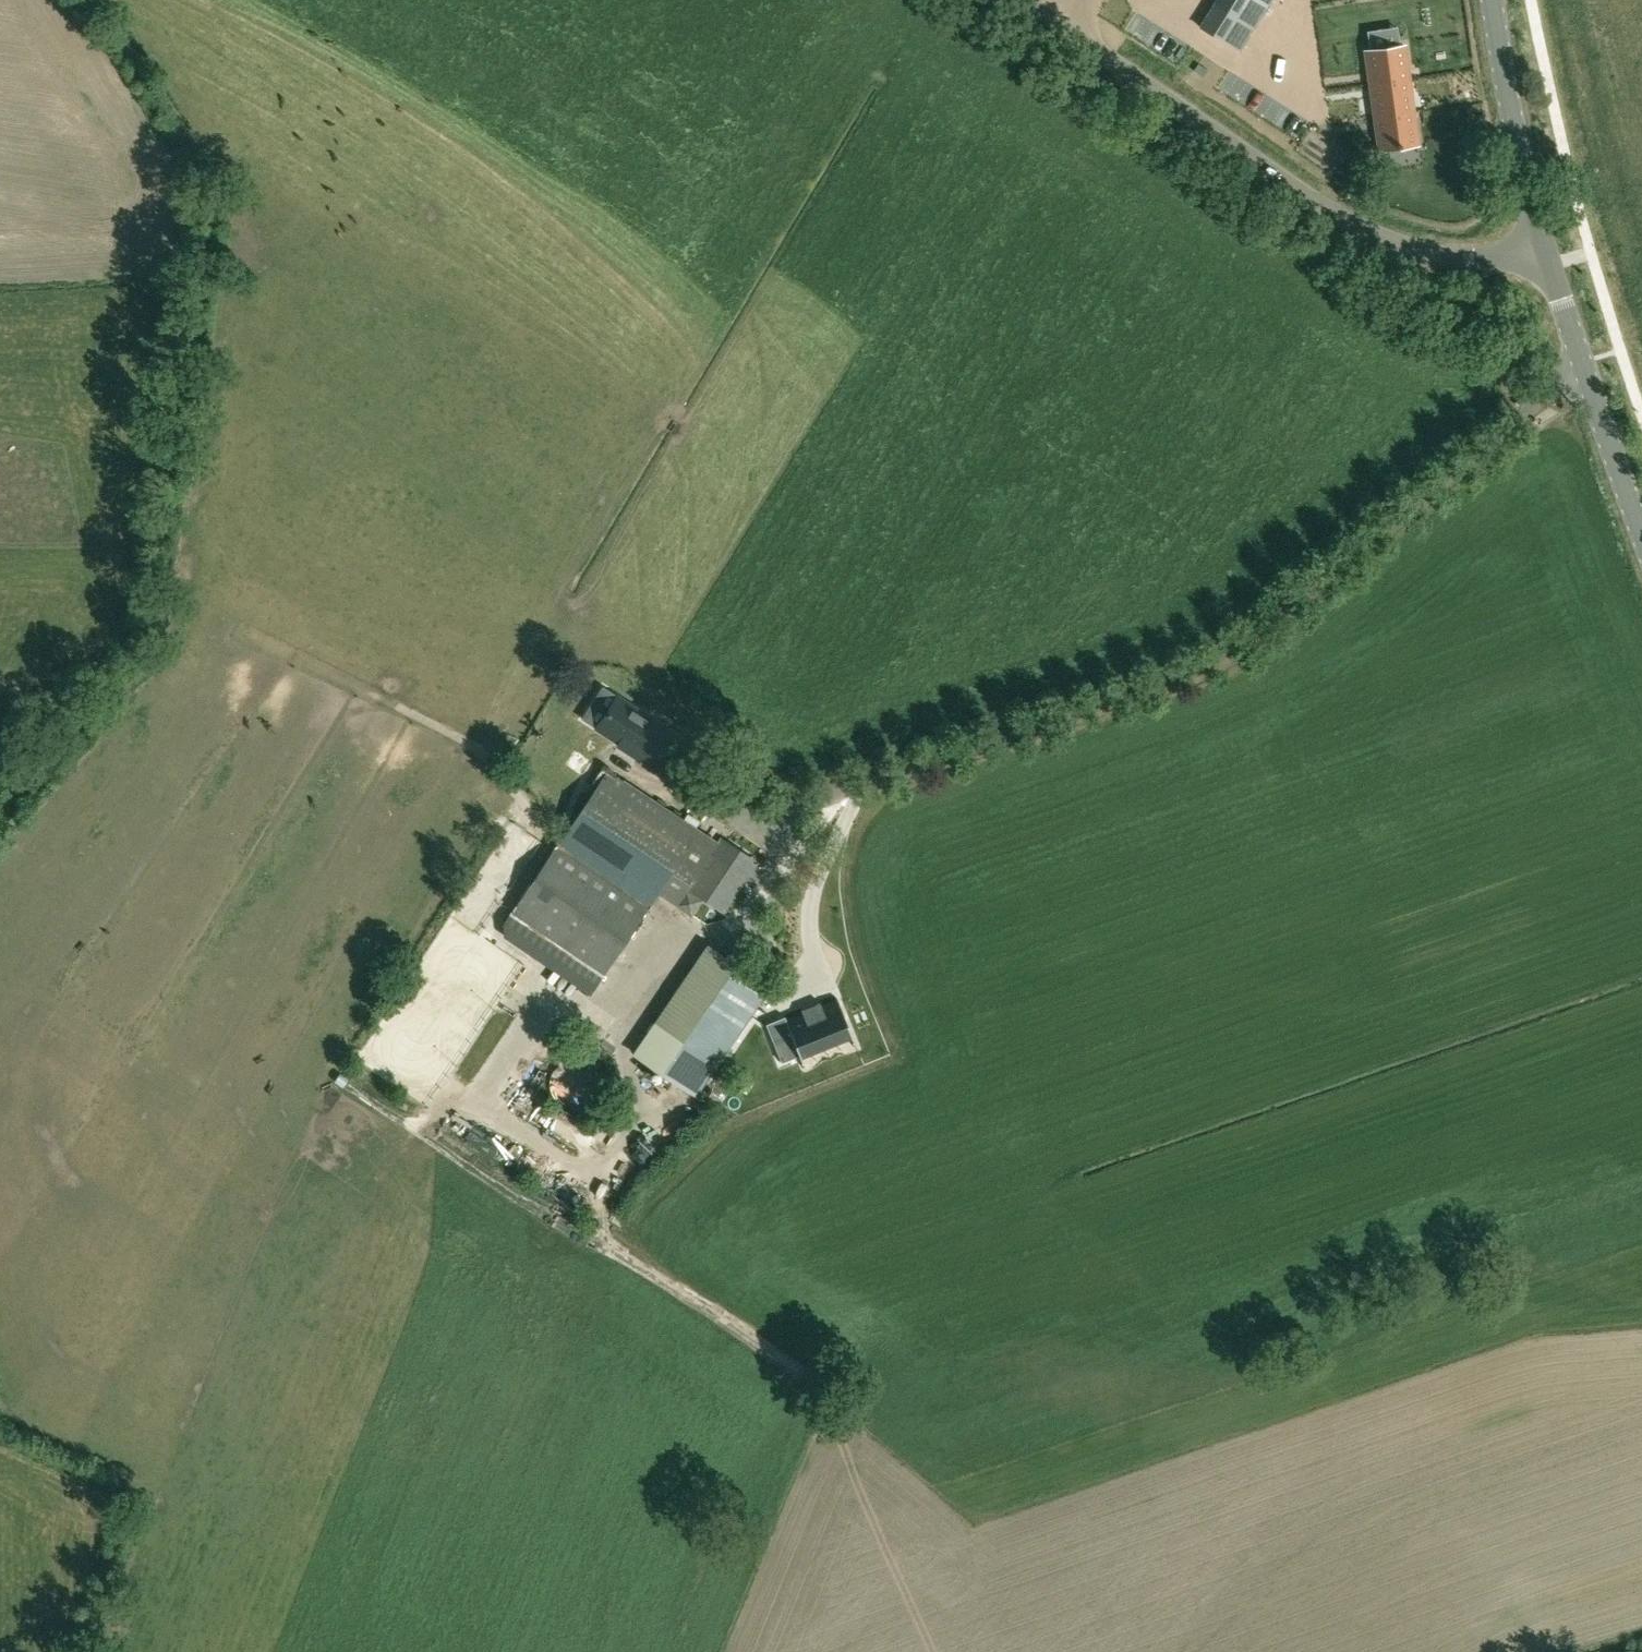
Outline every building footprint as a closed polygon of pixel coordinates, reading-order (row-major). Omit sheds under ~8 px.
[(1267,7),(1255,0),(1219,0),(1216,6),(1253,29),(1267,7)] [(1240,51),(1253,29),(1216,6),(1202,28),(1240,51)] [(1364,54),(1370,89),(1410,83),(1405,48),(1364,54)] [(1370,89),(1375,123),(1415,117),(1410,83),(1370,89)] [(1415,117),(1375,123),(1379,154),(1419,148),(1415,117)] [(616,694),(594,728),(617,743),(615,746),(637,760),(638,758),(654,768),(677,733),(616,694)] [(676,903),(713,848),(694,835),(697,831),(608,771),(506,922),(597,983),(659,891),(676,903)] [(739,903),(753,882),(746,877),(756,863),(723,841),(694,883),(704,890),(700,895),(723,911),(732,898),(739,903)] [(755,879),(761,870),(756,866),(750,875),(755,879)] [(716,1064),(768,987),(712,949),(660,1025),(716,1064)] [(485,988),(424,1084),(450,1101),(511,1005),(485,988)] [(785,1017),(766,1024),(774,1045),(792,1038),(799,1055),(800,1058),(852,1036),(837,999),(822,1005),(820,1002),(801,1010),(802,1013),(786,1019),(785,1017)]
